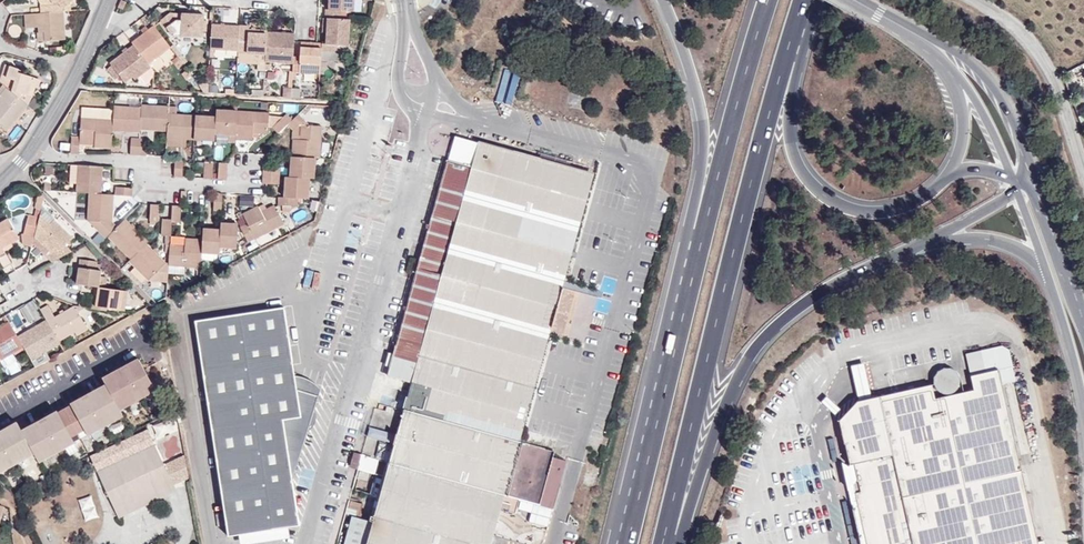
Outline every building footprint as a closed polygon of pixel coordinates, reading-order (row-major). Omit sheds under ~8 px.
[(42,13),(63,12),(66,12),(63,7),(70,3),(74,1),(73,0),(41,0),(44,4),(42,5),(42,13)] [(354,0),(328,0),(328,9),(325,9),(325,18),(327,18),(340,19),(341,11),(353,12),(354,0)] [(66,12),(71,11),(70,3),(63,7),(66,12)] [(42,13),(22,15),(23,28),(38,27),(44,27),(45,41),(65,39),(63,12),(42,13)] [(203,31),(203,21),(204,15),(182,14),(181,28),(170,13),(159,20),(165,28),(167,28),(172,35),(202,37),(203,31)] [(348,46),(349,19),(340,19),(327,18),(326,33),(326,44),(327,44),(333,44),(333,51),(345,52),(345,46),(348,46)] [(240,26),(212,24),(210,49),(238,50),(240,26)] [(154,26),(132,43),(134,45),(148,64),(170,46),(154,26)] [(266,54),(267,33),(267,31),(248,30),(249,27),(240,26),(238,50),(238,52),(266,54)] [(294,63),(295,41),(295,34),(267,33),(266,54),(266,61),(294,63)] [(297,72),(321,74),(322,49),(300,48),(300,41),(295,41),(294,63),(293,72),(297,72)] [(134,79),(151,67),(148,64),(134,45),(110,63),(124,82),(132,77),(134,79)] [(0,81),(3,84),(7,87),(19,97),(20,93),(32,96),(35,87),(37,81),(38,78),(18,72),(19,68),(8,65),(4,75),(2,74),(0,81)] [(151,67),(140,75),(145,83),(154,76),(154,71),(151,67)] [(505,68),(499,101),(515,104),(521,71),(505,68)] [(6,131),(28,104),(19,97),(7,87),(0,95),(2,97),(0,100),(0,126),(6,131)] [(283,97),(291,97),(292,89),(283,89),(283,97)] [(168,114),(168,107),(141,105),(141,107),(140,129),(167,130),(168,114)] [(168,114),(176,114),(177,106),(168,105),(168,107),(168,114)] [(141,107),(114,106),(113,120),(112,130),(139,132),(140,129),(141,107)] [(235,134),(237,111),(216,110),(216,117),(215,133),(235,134)] [(269,113),(237,111),(235,134),(235,138),(252,139),(252,132),(268,133),(269,113)] [(288,124),(292,120),(286,113),(272,127),(278,133),(288,124)] [(194,139),(195,115),(176,114),(168,114),(167,130),(166,137),(186,138),(194,139)] [(315,158),(319,158),(321,126),(308,124),(298,114),(292,120),(288,124),(293,129),(301,123),(300,139),(293,139),(292,157),(315,158)] [(215,133),(216,117),(195,115),(194,139),(214,140),(215,133)] [(71,136),(70,151),(79,152),(79,144),(79,139),(94,139),(94,144),(94,146),(111,148),(112,130),(113,120),(81,118),(79,137),(71,136)] [(235,138),(235,134),(215,133),(214,140),(214,142),(235,142),(235,138)] [(166,137),(166,146),(186,147),(186,138),(166,137)] [(131,138),(130,155),(138,155),(139,138),(131,138)] [(138,155),(147,155),(148,138),(139,138),(138,155)] [(470,168),(459,164),(399,379),(411,382),(403,412),(397,434),(384,431),(376,458),(378,459),(381,445),(392,449),(389,462),(495,492),(553,509),(566,461),(509,443),(540,332),(530,329),(545,274),(555,277),(584,174),(477,144),(470,168)] [(309,178),(314,178),(315,158),(292,157),(291,156),(290,177),(309,178)] [(183,160),(175,160),(174,177),(182,177),(183,160)] [(399,379),(459,164),(447,161),(387,376),(399,379)] [(203,179),(212,179),(213,162),(204,162),(203,179)] [(226,180),(227,163),(218,163),(217,179),(226,180)] [(78,165),(71,165),(69,182),(77,183),(78,165)] [(102,166),(78,165),(77,183),(77,192),(89,193),(100,194),(102,166)] [(280,167),(267,167),(263,167),(263,175),(279,176),(280,167)] [(279,176),(263,175),(262,184),(266,184),(279,184),(279,176)] [(298,198),(308,199),(309,178),(290,177),(285,177),(284,197),(298,198)] [(116,195),(132,196),(132,188),(116,187),(116,195)] [(87,220),(106,238),(108,236),(116,228),(111,222),(113,194),(100,194),(89,193),(87,220)] [(221,210),(222,194),(214,193),(213,210),(221,210)] [(297,206),(298,198),(284,197),(279,197),(278,205),(297,206)] [(263,203),(257,206),(261,212),(266,209),(263,203)] [(150,221),(157,222),(158,205),(150,204),(150,221)] [(247,223),(255,238),(284,223),(274,205),(261,212),(257,206),(243,214),(247,223)] [(179,223),(180,206),(172,206),(171,219),(171,223),(179,223)] [(40,210),(35,208),(34,216),(28,214),(28,216),(19,213),(0,224),(0,244),(4,251),(19,242),(32,245),(32,243),(39,215),(40,210)] [(63,256),(71,252),(65,246),(69,243),(71,245),(75,242),(72,239),(72,238),(54,220),(49,225),(39,215),(32,243),(43,253),(44,252),(47,255),(46,256),(52,262),(63,256)] [(108,236),(131,259),(146,244),(148,242),(125,219),(116,228),(108,236)] [(165,235),(170,236),(171,223),(171,219),(162,219),(161,235),(165,235)] [(220,230),(219,247),(236,248),(238,224),(221,223),(220,230)] [(248,242),(255,238),(247,223),(240,228),(248,242)] [(202,253),(219,254),(219,247),(220,230),(203,229),(202,240),(202,253)] [(168,265),(201,267),(202,253),(202,240),(185,239),(184,246),(170,245),(168,263),(168,265)] [(131,259),(129,261),(134,267),(130,272),(142,284),(147,279),(148,280),(167,282),(168,265),(168,263),(165,263),(146,244),(131,259)] [(11,263),(6,254),(0,258),(0,262),(4,268),(11,263)] [(80,259),(76,284),(94,287),(98,287),(100,276),(101,271),(96,270),(97,261),(80,259)] [(540,332),(555,277),(545,274),(530,329),(540,332)] [(107,278),(100,276),(98,287),(105,288),(107,278)] [(91,309),(106,311),(106,308),(95,307),(98,287),(94,287),(91,309)] [(106,308),(120,311),(123,291),(105,288),(98,287),(95,307),(106,308)] [(284,305),(194,319),(227,536),(239,534),(288,527),(299,526),(292,478),(282,419),(301,416),(295,376),(284,305)] [(85,325),(73,306),(54,318),(48,306),(40,310),(46,320),(58,341),(74,332),(85,325)] [(23,314),(9,323),(13,330),(28,321),(23,314)] [(31,360),(59,343),(58,341),(46,320),(17,337),(23,347),(31,360)] [(11,351),(12,353),(23,347),(17,337),(13,330),(9,323),(0,328),(0,358),(11,351)] [(87,329),(85,325),(74,332),(76,336),(87,329)] [(128,368),(131,373),(125,376),(122,371),(121,369),(103,380),(107,386),(89,395),(89,397),(93,402),(87,405),(84,401),(83,399),(47,419),(48,420),(51,426),(44,429),(42,423),(40,422),(23,432),(18,423),(0,433),(1,435),(4,441),(0,443),(0,470),(33,452),(37,460),(122,414),(119,407),(155,388),(139,360),(127,366),(128,368)] [(131,373),(128,368),(122,371),(125,376),(131,373)] [(282,419),(292,478),(320,386),(311,378),(303,376),(295,376),(301,416),(282,419)] [(93,402),(89,397),(84,401),(87,405),(93,402)] [(51,426),(48,420),(42,423),(44,429),(51,426)] [(369,427),(361,454),(376,458),(384,431),(369,427)] [(153,494),(173,484),(155,444),(97,471),(115,512),(136,502),(133,495),(149,487),(153,494)] [(495,492),(389,462),(372,522),(359,519),(363,504),(348,500),(345,514),(352,516),(344,543),(481,543),(495,492)] [(855,463),(849,465),(853,484),(858,478),(855,463)] [(176,491),(173,484),(153,494),(149,487),(133,495),(136,502),(115,512),(118,518),(176,491)] [(93,495),(81,499),(87,518),(99,514),(93,495)] [(288,527),(239,534),(240,543),(290,537),(288,527)]
